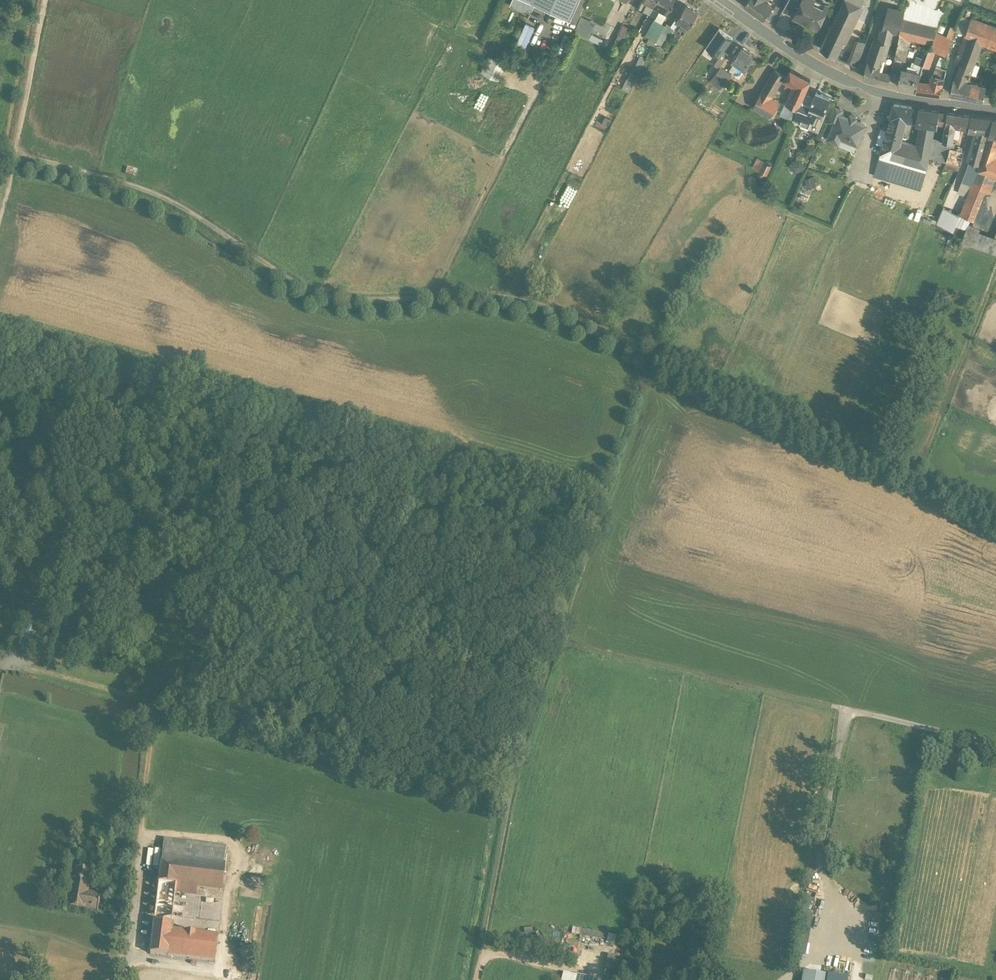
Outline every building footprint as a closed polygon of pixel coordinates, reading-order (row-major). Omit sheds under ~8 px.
[(532,0),(511,0),(509,3),(525,11),(527,7),(531,8),(534,1),(532,0)] [(534,1),(568,17),(576,0),(532,0),(534,1)] [(637,7),(642,10),(647,1),(652,4),(654,0),(641,0),(637,7)] [(652,4),(659,7),(655,15),(661,19),(662,19),(672,0),(654,0),(652,4)] [(744,4),(764,18),(772,7),(767,3),(764,0),(747,0),(744,4)] [(783,10),(791,13),(792,11),(796,13),(802,1),(801,0),(788,0),(783,10)] [(819,0),(802,0),(802,1),(796,13),(795,16),(817,27),(828,4),(819,0)] [(852,0),(844,0),(839,10),(856,18),(862,5),(856,2),(852,0)] [(914,0),(908,0),(905,10),(904,15),(939,24),(940,22),(945,8),(936,5),(914,0)] [(697,11),(685,3),(675,17),(681,21),(676,28),(682,32),(682,33),(697,11)] [(889,6),(884,23),(893,26),(897,8),(889,6)] [(897,8),(893,26),(884,23),(882,28),(892,31),(899,33),(904,15),(905,10),(897,8)] [(839,10),(828,33),(844,41),(856,18),(839,10)] [(595,23),(581,15),(573,30),(587,37),(595,23)] [(661,19),(655,15),(648,28),(653,31),(659,21),(660,21),(661,19)] [(939,24),(904,15),(899,33),(898,44),(907,46),(908,44),(908,45),(911,35),(933,41),(936,31),(939,24)] [(681,21),(675,17),(671,24),(670,25),(671,25),(674,27),(676,28),(681,21)] [(995,25),(972,17),(967,28),(983,34),(981,40),(989,43),(995,25)] [(660,21),(659,21),(653,31),(659,34),(664,24),(660,21)] [(659,34),(655,41),(661,44),(671,25),(670,25),(671,24),(666,21),(664,24),(659,34)] [(533,26),(527,22),(518,42),(525,45),(533,26)] [(953,27),(940,22),(939,24),(936,31),(952,37),(953,35),(950,33),(953,27)] [(631,30),(624,26),(615,43),(622,47),(631,30)] [(676,28),(674,27),(671,32),(678,37),(682,32),(676,28)] [(653,31),(648,28),(644,34),(655,41),(659,34),(653,31)] [(733,37),(719,28),(707,46),(720,55),(724,50),(733,37)] [(892,31),(882,28),(881,33),(882,40),(888,41),(888,42),(891,43),(892,31)] [(967,28),(955,61),(962,63),(962,62),(972,65),(981,40),(983,34),(967,28)] [(952,37),(936,31),(933,41),(931,46),(937,49),(946,52),(946,53),(952,37)] [(844,41),(828,33),(821,48),(837,56),(844,41)] [(882,40),(876,38),(872,48),(879,50),(882,40)] [(866,42),(859,39),(853,55),(860,58),(866,42)] [(882,40),(879,50),(872,48),(870,55),(883,58),(884,58),(888,42),(888,41),(882,40)] [(907,46),(898,44),(895,55),(904,58),(907,46)] [(742,45),(732,59),(739,64),(733,72),(739,76),(745,68),(746,69),(750,63),(748,61),(754,54),(742,45)] [(931,46),(930,46),(926,58),(923,64),(924,64),(928,66),(932,60),(932,61),(937,49),(931,46)] [(720,55),(715,63),(720,67),(728,54),(724,50),(720,55)] [(946,53),(946,52),(941,65),(947,67),(951,55),(946,53)] [(504,61),(490,54),(482,69),(497,77),(504,61)] [(853,55),(851,54),(848,61),(858,65),(860,58),(853,55)] [(883,58),(870,55),(868,60),(867,60),(863,76),(877,80),(880,71),(883,58)] [(913,71),(908,70),(907,72),(903,71),(902,74),(901,74),(900,77),(901,77),(898,85),(916,90),(919,80),(924,64),(923,64),(926,58),(918,56),(913,71)] [(962,63),(957,75),(956,75),(954,78),(951,92),(973,97),(977,84),(966,81),(972,65),(962,62),(962,63)] [(732,74),(721,65),(720,67),(714,75),(717,78),(721,80),(725,83),(732,74)] [(941,65),(937,65),(934,75),(944,77),(947,67),(941,65)] [(775,68),(753,106),(763,111),(771,115),(779,100),(770,96),(785,74),(775,68)] [(801,74),(791,69),(784,78),(797,84),(801,74)] [(631,89),(637,73),(631,70),(624,86),(631,89)] [(891,74),(880,71),(877,80),(889,83),(891,74)] [(797,84),(788,103),(798,108),(811,80),(801,74),(797,84)] [(934,75),(933,75),(931,83),(919,80),(916,90),(940,94),(944,77),(934,75)] [(986,85),(977,84),(973,97),(983,100),(986,85)] [(830,96),(816,91),(810,106),(811,106),(824,112),(830,96)] [(912,106),(895,103),(891,116),(888,115),(885,127),(888,128),(880,155),(896,161),(901,142),(908,119),(909,115),(912,106)] [(824,112),(811,106),(808,112),(806,111),(803,119),(811,123),(810,126),(818,129),(822,119),(821,118),(824,112)] [(834,106),(828,120),(835,123),(839,113),(841,114),(843,109),(834,106)] [(947,111),(912,106),(909,115),(908,119),(917,121),(917,123),(923,124),(921,132),(932,134),(933,125),(938,126),(938,122),(946,123),(947,111)] [(806,111),(799,108),(799,109),(798,109),(794,119),(802,122),(803,119),(806,111)] [(971,115),(947,111),(946,123),(943,140),(952,142),(953,142),(955,124),(968,126),(969,126),(971,115)] [(841,114),(839,113),(835,123),(829,137),(838,141),(841,135),(858,142),(860,136),(863,135),(864,133),(863,130),(865,124),(841,114)] [(978,131),(970,159),(978,162),(982,152),(988,132),(989,132),(993,118),(971,115),(969,126),(968,126),(968,129),(978,131)] [(932,134),(921,132),(918,148),(918,149),(913,166),(924,169),(928,154),(931,138),(932,134)] [(989,133),(985,148),(995,151),(995,149),(995,136),(989,133)] [(943,140),(931,138),(928,154),(947,157),(950,146),(952,142),(943,140)] [(918,148),(901,142),(896,161),(913,166),(918,149),(918,148)] [(964,150),(950,146),(947,157),(947,160),(952,161),(960,164),(964,150)] [(995,151),(985,148),(984,153),(993,156),(995,151)] [(984,153),(978,169),(973,184),(985,189),(991,173),(995,175),(995,158),(993,156),(984,153)] [(880,155),(879,155),(875,172),(892,178),(896,161),(880,155)] [(771,164),(763,160),(758,169),(759,170),(757,174),(762,177),(764,172),(766,173),(771,164)] [(952,161),(947,160),(942,172),(948,174),(952,161)] [(913,166),(896,161),(892,178),(921,188),(927,170),(924,169),(913,166)] [(806,170),(802,162),(793,166),(796,175),(806,170)] [(963,180),(972,183),(978,169),(977,166),(969,164),(963,180)] [(127,168),(125,176),(134,179),(136,170),(127,168)] [(818,189),(814,179),(806,182),(810,192),(818,189)] [(972,183),(963,180),(960,187),(969,190),(972,183)] [(985,189),(973,184),(961,214),(970,218),(973,219),(985,189)] [(952,209),(945,206),(941,216),(949,219),(952,209)] [(970,218),(961,214),(958,222),(967,226),(970,218)] [(949,219),(941,216),(939,221),(946,224),(949,219)] [(995,253),(995,234),(995,236),(979,231),(980,227),(969,223),(962,242),(995,253)] [(162,858),(225,865),(228,847),(164,839),(162,858)] [(225,865),(162,858),(159,883),(180,886),(194,887),(222,891),(225,865)] [(90,869),(77,867),(76,868),(77,868),(75,879),(87,881),(89,870),(90,870),(90,869)] [(75,879),(73,878),(72,879),(73,879),(68,906),(68,907),(91,911),(94,894),(88,892),(90,882),(90,881),(87,881),(75,879)] [(180,886),(159,883),(155,915),(172,917),(175,890),(180,891),(180,886)] [(100,895),(94,894),(91,911),(97,912),(101,895),(100,894),(100,895)] [(172,917),(155,915),(154,922),(171,924),(172,917)] [(607,944),(609,934),(582,927),(580,938),(607,944)] [(170,930),(153,928),(150,954),(215,962),(218,936),(170,930)] [(614,979),(619,979),(623,960),(608,957),(604,978),(614,979)]
